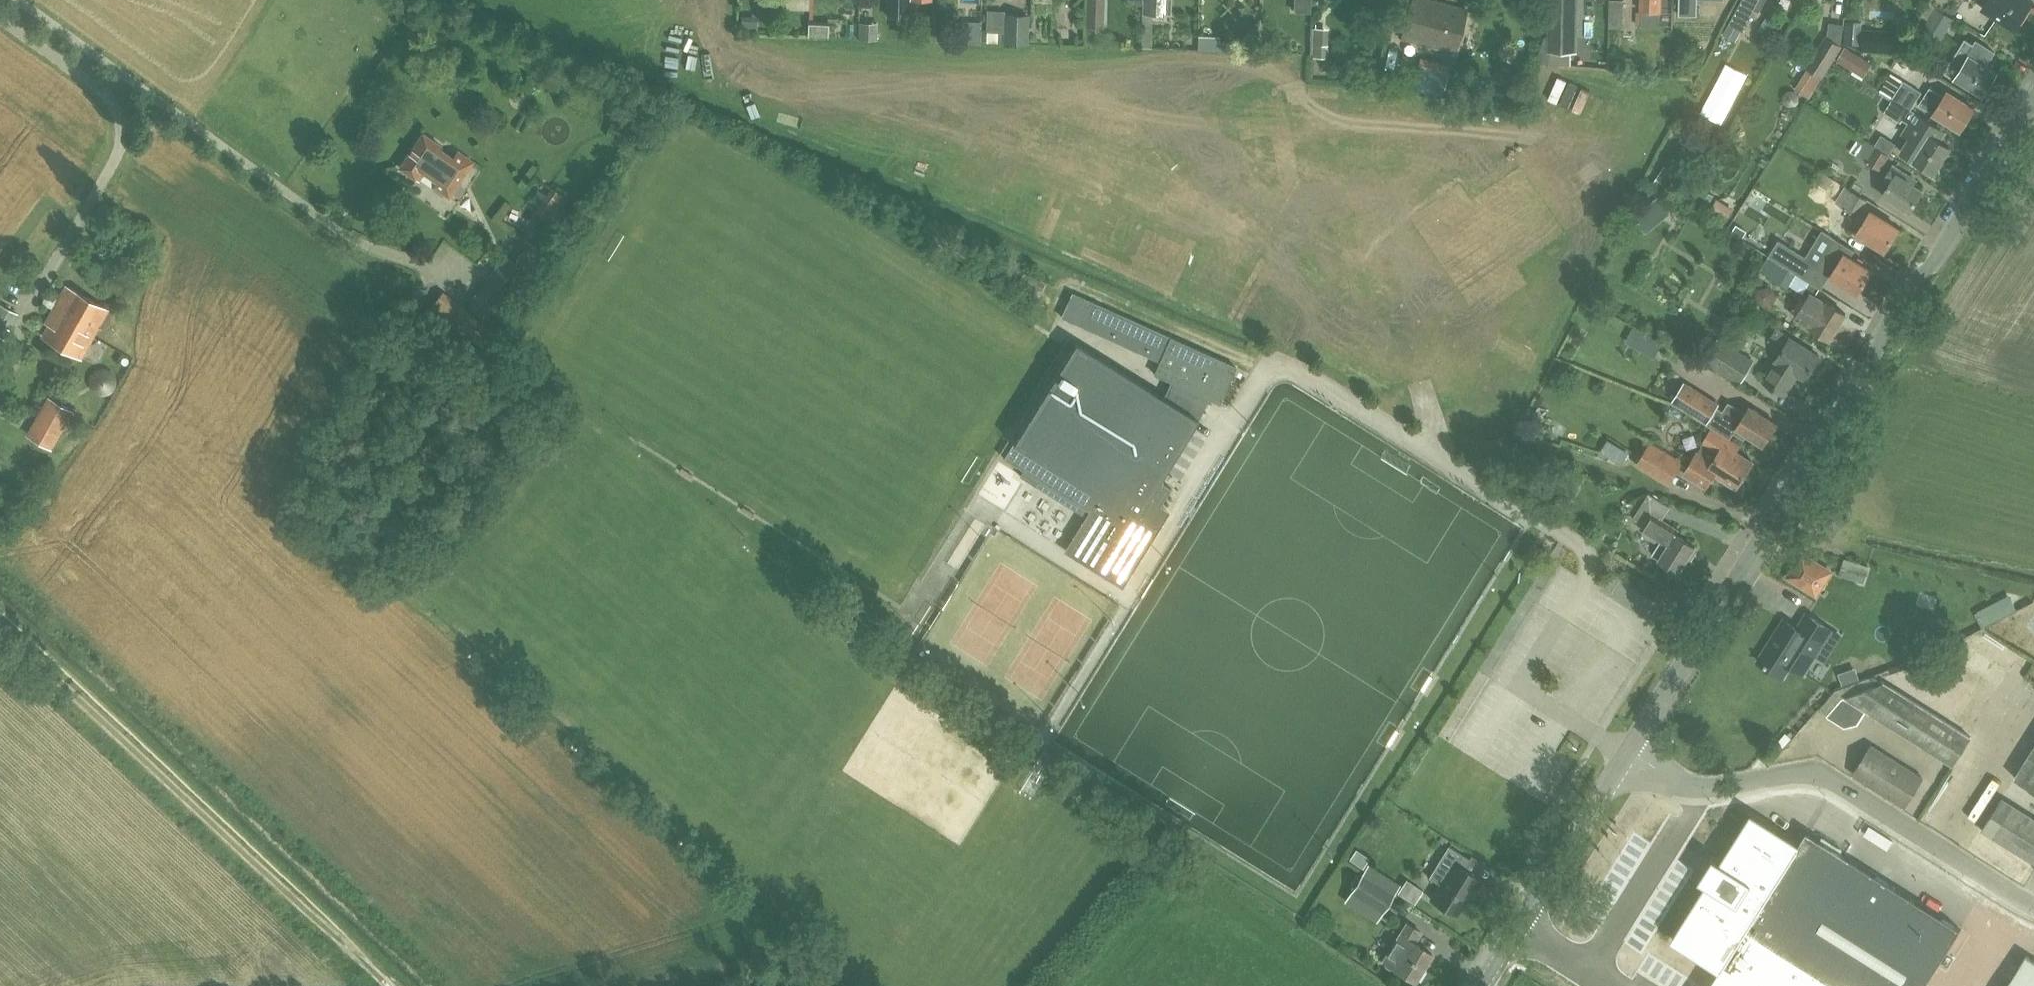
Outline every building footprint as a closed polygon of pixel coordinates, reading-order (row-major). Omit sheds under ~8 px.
[(809,0),(784,0),(784,10),(809,10),(809,0)] [(908,0),(888,0),(887,16),(908,16),(908,0)] [(1141,47),(1151,48),(1152,19),(1167,20),(1168,13),(1170,14),(1171,0),(1143,0),(1141,47)] [(1311,0),(1294,0),(1293,12),(1311,12),(1311,0)] [(1466,11),(1426,0),(1412,0),(1402,38),(1455,53),(1466,11)] [(1549,51),(1579,51),(1580,0),(1550,0),(1549,51)] [(1624,23),(1625,0),(1610,0),(1609,27),(1613,27),(1613,28),(1623,28),(1623,27),(1624,27),(1624,23)] [(1640,11),(1643,11),(1642,26),(1660,26),(1661,11),(1662,11),(1663,0),(1640,0),(1640,11)] [(1698,13),(1698,0),(1681,0),(1681,13),(1698,13)] [(1762,0),(1742,0),(1730,23),(1744,31),(1756,9),(1760,11),(1765,2),(1762,0)] [(2033,0),(1988,0),(1982,8),(2016,29),(2033,0)] [(1943,40),(1956,19),(1936,7),(1923,27),(1943,40)] [(1102,11),(1086,11),(1086,29),(1096,29),(1102,29),(1102,11)] [(1004,14),(987,13),(986,32),(988,32),(987,42),(1001,42),(1003,42),(1003,43),(1029,44),(1030,15),(1004,14)] [(816,21),(816,37),(836,37),(837,22),(816,21)] [(1860,43),(1861,22),(1846,21),(1844,42),(1860,43)] [(858,38),(875,39),(876,23),(858,22),(858,38)] [(980,42),(980,24),(964,23),(964,41),(980,42)] [(1328,45),(1329,29),(1314,28),(1313,45),(1328,45)] [(1896,53),(1896,47),(1897,30),(1863,28),(1862,51),(1896,53)] [(1086,29),(1085,40),(1096,41),(1096,29),(1086,29)] [(1230,51),(1230,42),(1220,42),(1220,36),(1198,35),(1198,50),(1219,51),(1230,51)] [(1814,92),(1823,78),(1843,45),(1826,35),(1806,67),(1808,68),(1800,82),(1814,92)] [(1965,38),(1944,72),(1954,78),(1954,79),(1983,97),(1999,72),(1987,65),(1995,51),(1976,39),(1974,43),(1965,38)] [(1856,48),(1847,59),(1869,78),(1878,67),(1856,48)] [(1448,78),(1452,65),(1444,63),(1444,62),(1421,55),(1414,82),(1437,89),(1440,76),(1448,78)] [(1912,109),(1912,108),(1923,91),(1905,80),(1894,98),(1912,109)] [(1945,96),(1931,87),(1930,86),(1919,104),(1934,113),(1933,114),(1961,132),(1976,108),(1948,91),(1945,96)] [(1948,131),(1912,108),(1912,109),(1894,98),(1885,112),(1902,123),(1904,119),(1908,122),(1901,133),(1910,139),(1909,140),(1912,142),(1906,152),(1903,151),(1902,151),(1914,159),(1935,173),(1951,147),(1942,141),(1948,131)] [(454,156),(440,146),(441,145),(423,133),(399,167),(416,178),(416,177),(419,179),(424,172),(437,181),(433,187),(449,198),(474,162),(458,151),(454,156)] [(1881,170),(1891,154),(1867,140),(1857,155),(1881,170)] [(1910,212),(1924,188),(1915,183),(1918,178),(1893,163),(1885,177),(1891,181),(1882,195),(1910,212)] [(1671,193),(1682,175),(1665,164),(1654,182),(1671,193)] [(1827,189),(1834,178),(1823,172),(1816,182),(1827,189)] [(1858,215),(1868,200),(1845,186),(1835,201),(1858,215)] [(1716,194),(1706,188),(1702,196),(1711,202),(1716,194)] [(1654,230),(1679,212),(1668,197),(1643,216),(1654,230)] [(1886,251),(1901,228),(1872,209),(1857,233),(1886,251)] [(1797,273),(1817,286),(1822,289),(1830,275),(1859,293),(1874,271),(1851,256),(1855,249),(1837,237),(1820,264),(1780,239),(1770,255),(1797,273)] [(1826,300),(1814,292),(1817,286),(1797,273),(1770,255),(1761,269),(1788,286),(1789,284),(1803,292),(1801,296),(1805,299),(1794,317),(1810,327),(1830,339),(1847,313),(1826,300)] [(66,285),(55,303),(45,322),(49,324),(42,336),(81,358),(109,309),(66,285)] [(1220,403),(1236,366),(1073,293),(1062,317),(1160,361),(1155,373),(1172,381),(1165,397),(1076,342),(1004,457),(1091,512),(1068,550),(1122,583),(1155,529),(1149,525),(1172,488),(1160,480),(1199,418),(1208,398),(1220,403)] [(18,313),(0,303),(0,346),(18,313)] [(1805,379),(1820,355),(1791,337),(1792,335),(1778,328),(1769,341),(1783,349),(1776,360),(1763,380),(1786,395),(1799,375),(1805,379)] [(1741,383),(1750,369),(1756,359),(1718,337),(1704,361),(1741,383)] [(1724,410),(1718,406),(1721,402),(1685,380),(1672,401),(1731,438),(1735,432),(1745,438),(1747,435),(1764,446),(1778,423),(1750,405),(1746,412),(1729,401),(1724,410)] [(55,447),(75,410),(52,398),(32,434),(55,447)] [(1738,486),(1753,461),(1736,451),(1740,445),(1712,428),(1685,473),(1707,486),(1715,473),(1738,486)] [(1670,485),(1684,461),(1651,441),(1636,464),(1670,485)] [(1661,523),(1671,507),(1650,492),(1634,518),(1644,524),(1641,529),(1661,541),(1653,554),(1660,558),(1659,559),(1680,572),(1696,545),(1661,523)] [(1575,512),(1567,508),(1563,515),(1571,520),(1575,512)] [(1816,593),(1831,570),(1803,552),(1788,575),(1816,593)] [(1865,582),(1867,573),(1868,571),(1845,564),(1841,574),(1865,582)] [(2017,610),(2015,606),(2010,596),(1999,602),(1983,610),(1990,624),(2017,610)] [(1837,632),(1813,617),(1804,632),(1785,620),(1760,661),(1783,676),(1791,664),(1804,672),(1821,644),(1827,648),(1837,632)] [(1972,736),(1885,682),(1842,697),(1827,715),(1845,726),(1858,723),(1867,709),(1954,764),(1972,736)] [(1780,741),(1786,746),(1793,737),(1787,732),(1780,741)] [(1905,805),(1923,776),(1872,744),(1854,773),(1905,805)] [(2014,777),(2033,789),(2033,746),(2014,777)] [(2002,796),(1981,830),(2033,863),(2033,816),(2002,796)] [(1752,812),(1671,939),(1720,969),(1709,985),(1924,985),(1961,928),(1807,831),(1800,842),(1752,812)] [(1634,841),(1623,864),(1640,872),(1651,850),(1634,841)] [(1456,915),(1479,878),(1464,869),(1470,859),(1449,846),(1430,877),(1441,884),(1432,899),(1438,903),(1439,907),(1439,908),(1440,909),(1442,910),(1443,911),(1445,911),(1446,912),(1450,910),(1456,915)] [(1370,858),(1356,848),(1349,858),(1363,867),(1370,858)] [(1368,863),(1363,871),(1375,878),(1380,871),(1368,863)] [(1363,871),(1349,893),(1382,914),(1396,892),(1375,878),(1363,871)] [(1423,890),(1407,879),(1398,892),(1414,903),(1423,890)] [(1414,981),(1432,953),(1410,939),(1417,928),(1406,922),(1400,932),(1397,936),(1392,944),(1382,961),(1384,963),(1385,965),(1390,969),(1393,968),(1414,981)] [(2027,954),(2007,985),(2033,985),(2033,958),(2027,954)]
